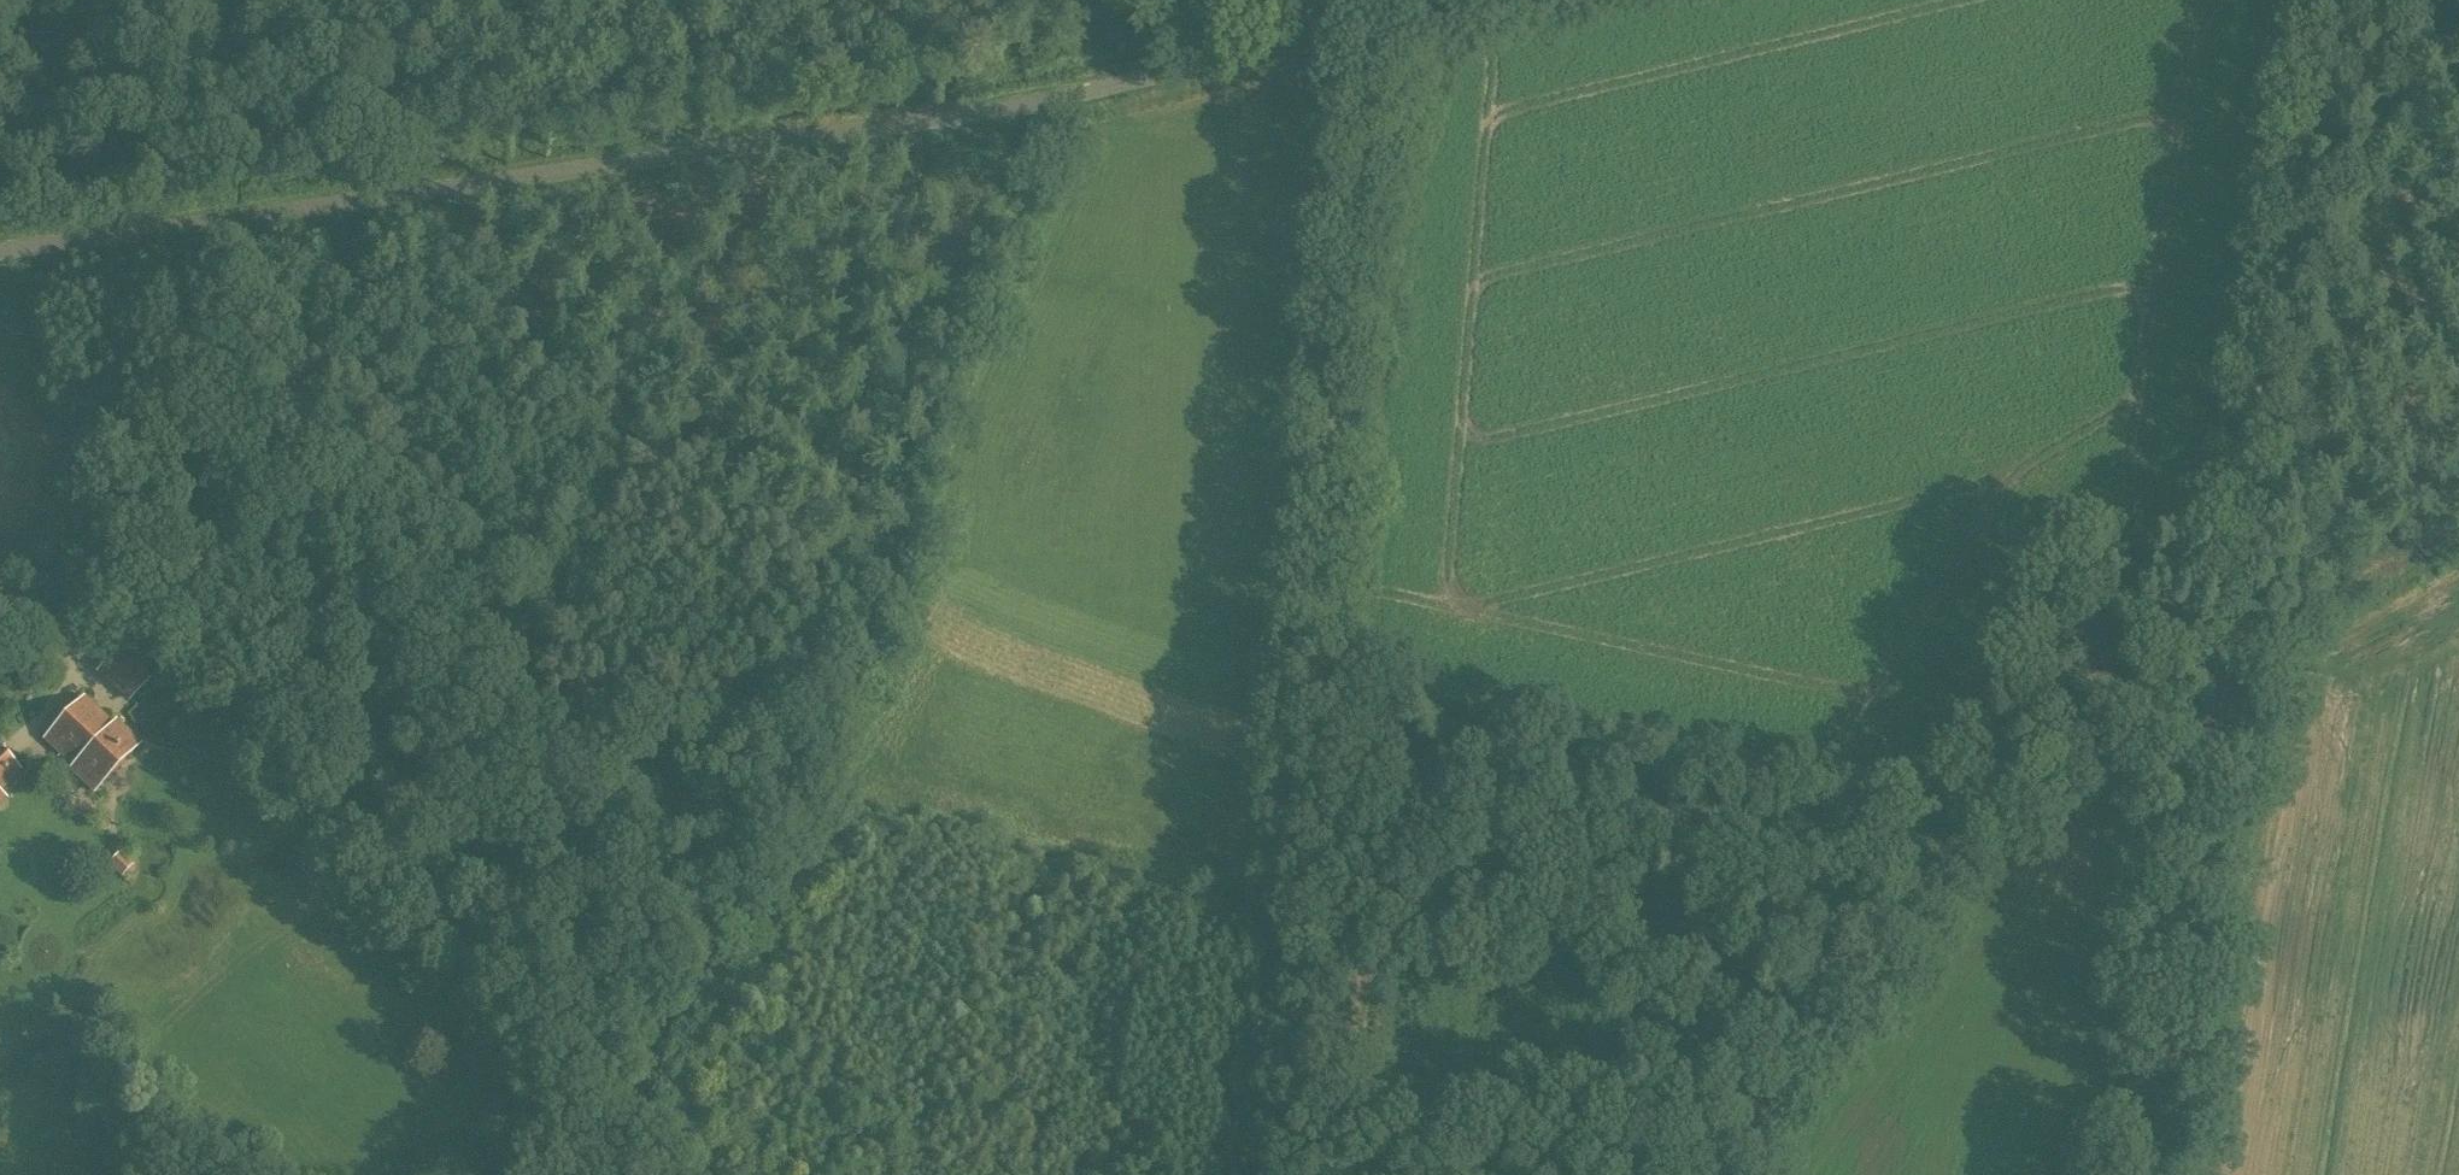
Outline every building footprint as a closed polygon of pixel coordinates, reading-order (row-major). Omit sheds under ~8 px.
[(95,672),(128,702),(152,676),(119,646),(95,672)] [(115,720),(111,723),(83,697),(43,739),(72,766),(69,769),(92,792),(139,743),(115,720)] [(0,747),(0,792),(22,769),(0,747)] [(133,864),(119,851),(107,864),(121,876),(133,864)]
